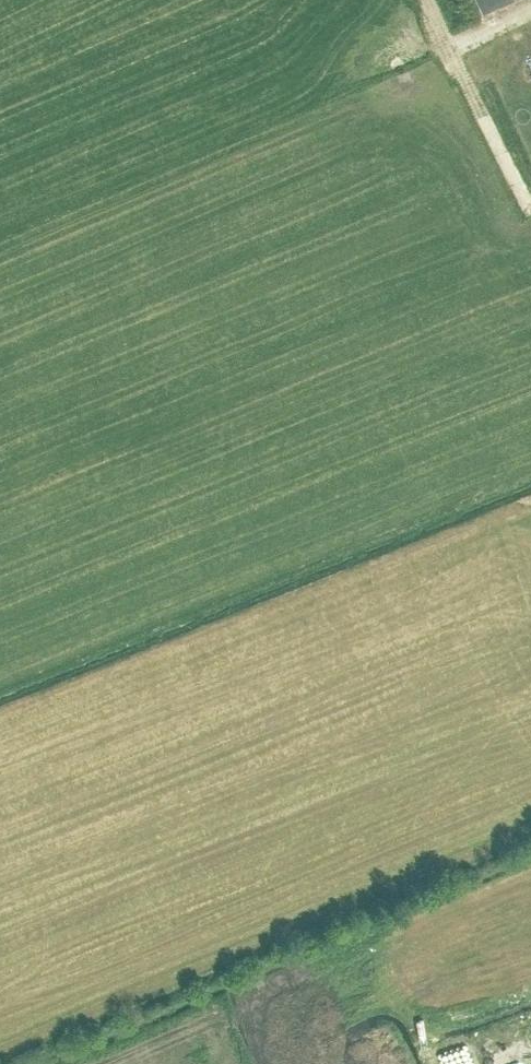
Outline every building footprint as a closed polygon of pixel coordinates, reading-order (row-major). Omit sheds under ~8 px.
[(484,13),(512,0),(477,0),(484,13)]
